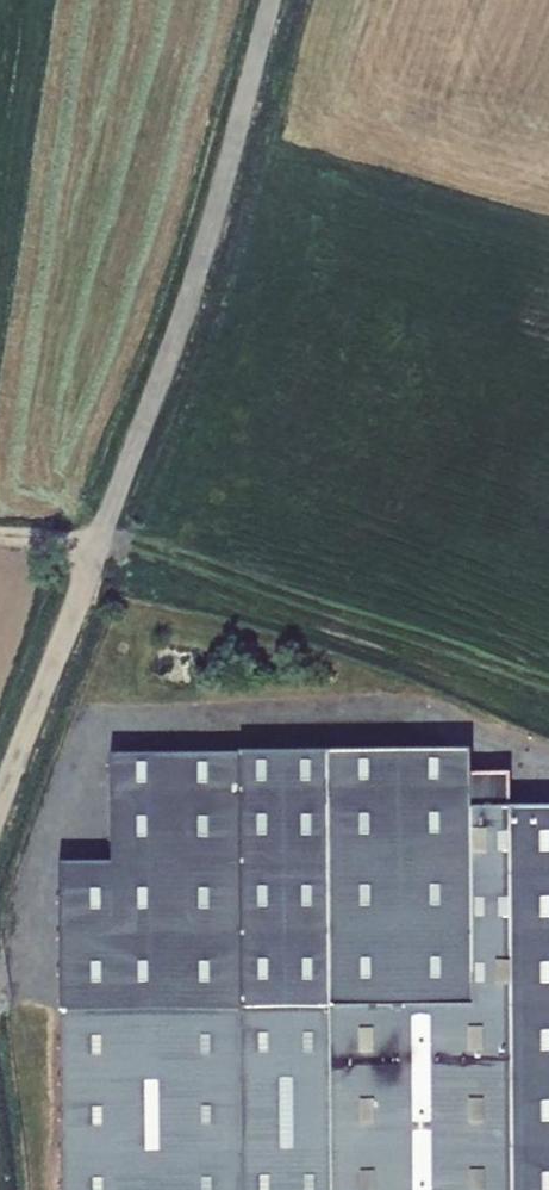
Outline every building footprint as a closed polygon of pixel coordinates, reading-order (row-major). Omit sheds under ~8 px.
[(510,820),(510,786),(471,786),(471,764),(111,766),(113,876),(63,878),(64,1189),(548,1189),(548,819),(510,820)]
